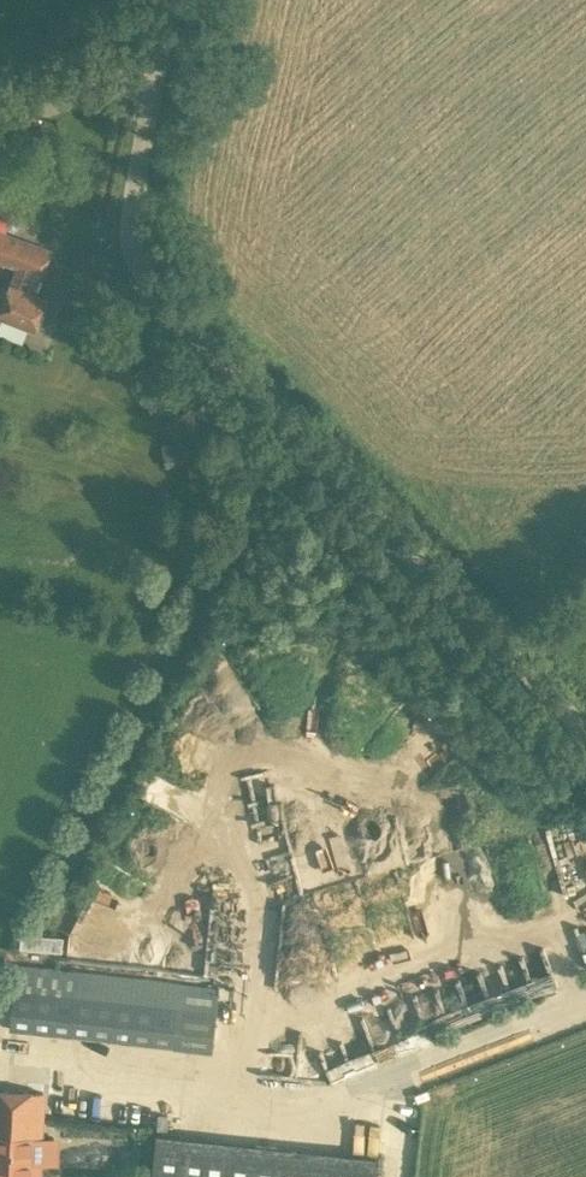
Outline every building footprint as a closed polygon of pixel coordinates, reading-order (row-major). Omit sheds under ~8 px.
[(25,270),(12,307),(0,303),(0,324),(1,324),(3,318),(42,332),(50,308),(44,305),(46,298),(41,296),(48,278),(57,251),(0,231),(0,262),(25,270)] [(167,468),(203,463),(200,441),(164,446),(167,468)] [(271,771),(247,772),(250,821),(274,819),(271,771)] [(537,946),(417,1003),(428,1028),(452,1016),(548,970),(537,946)] [(174,1047),(182,982),(17,963),(8,1028),(174,1047)] [(42,1090),(0,1089),(0,1176),(38,1176),(42,1090)] [(377,1153),(379,1123),(355,1121),(353,1151),(377,1153)] [(377,1156),(156,1133),(151,1176),(375,1176),(377,1156)]
